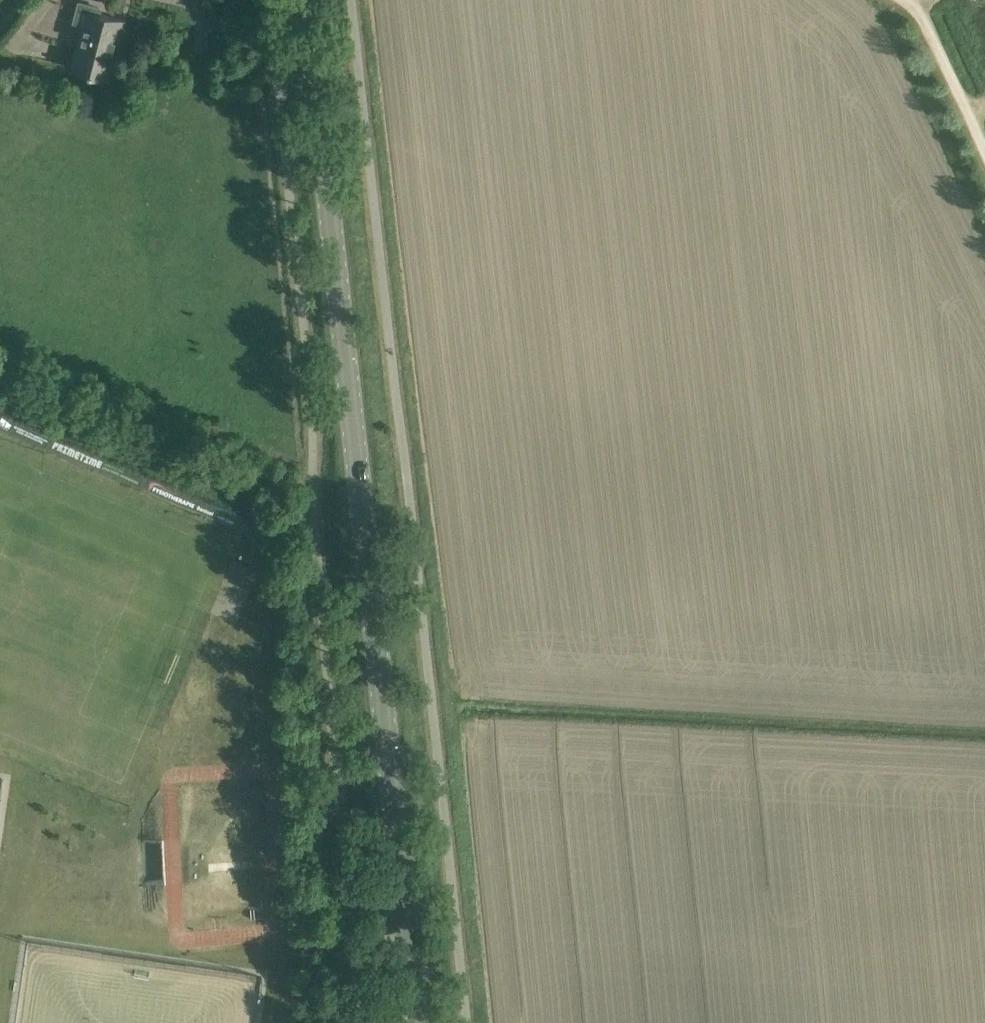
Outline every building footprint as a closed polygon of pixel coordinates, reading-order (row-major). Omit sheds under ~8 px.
[(72,25),(83,28),(73,67),(89,71),(108,76),(114,53),(112,53),(121,20),(123,20),(123,19),(101,13),(102,6),(79,0),(78,0),(72,25)]
